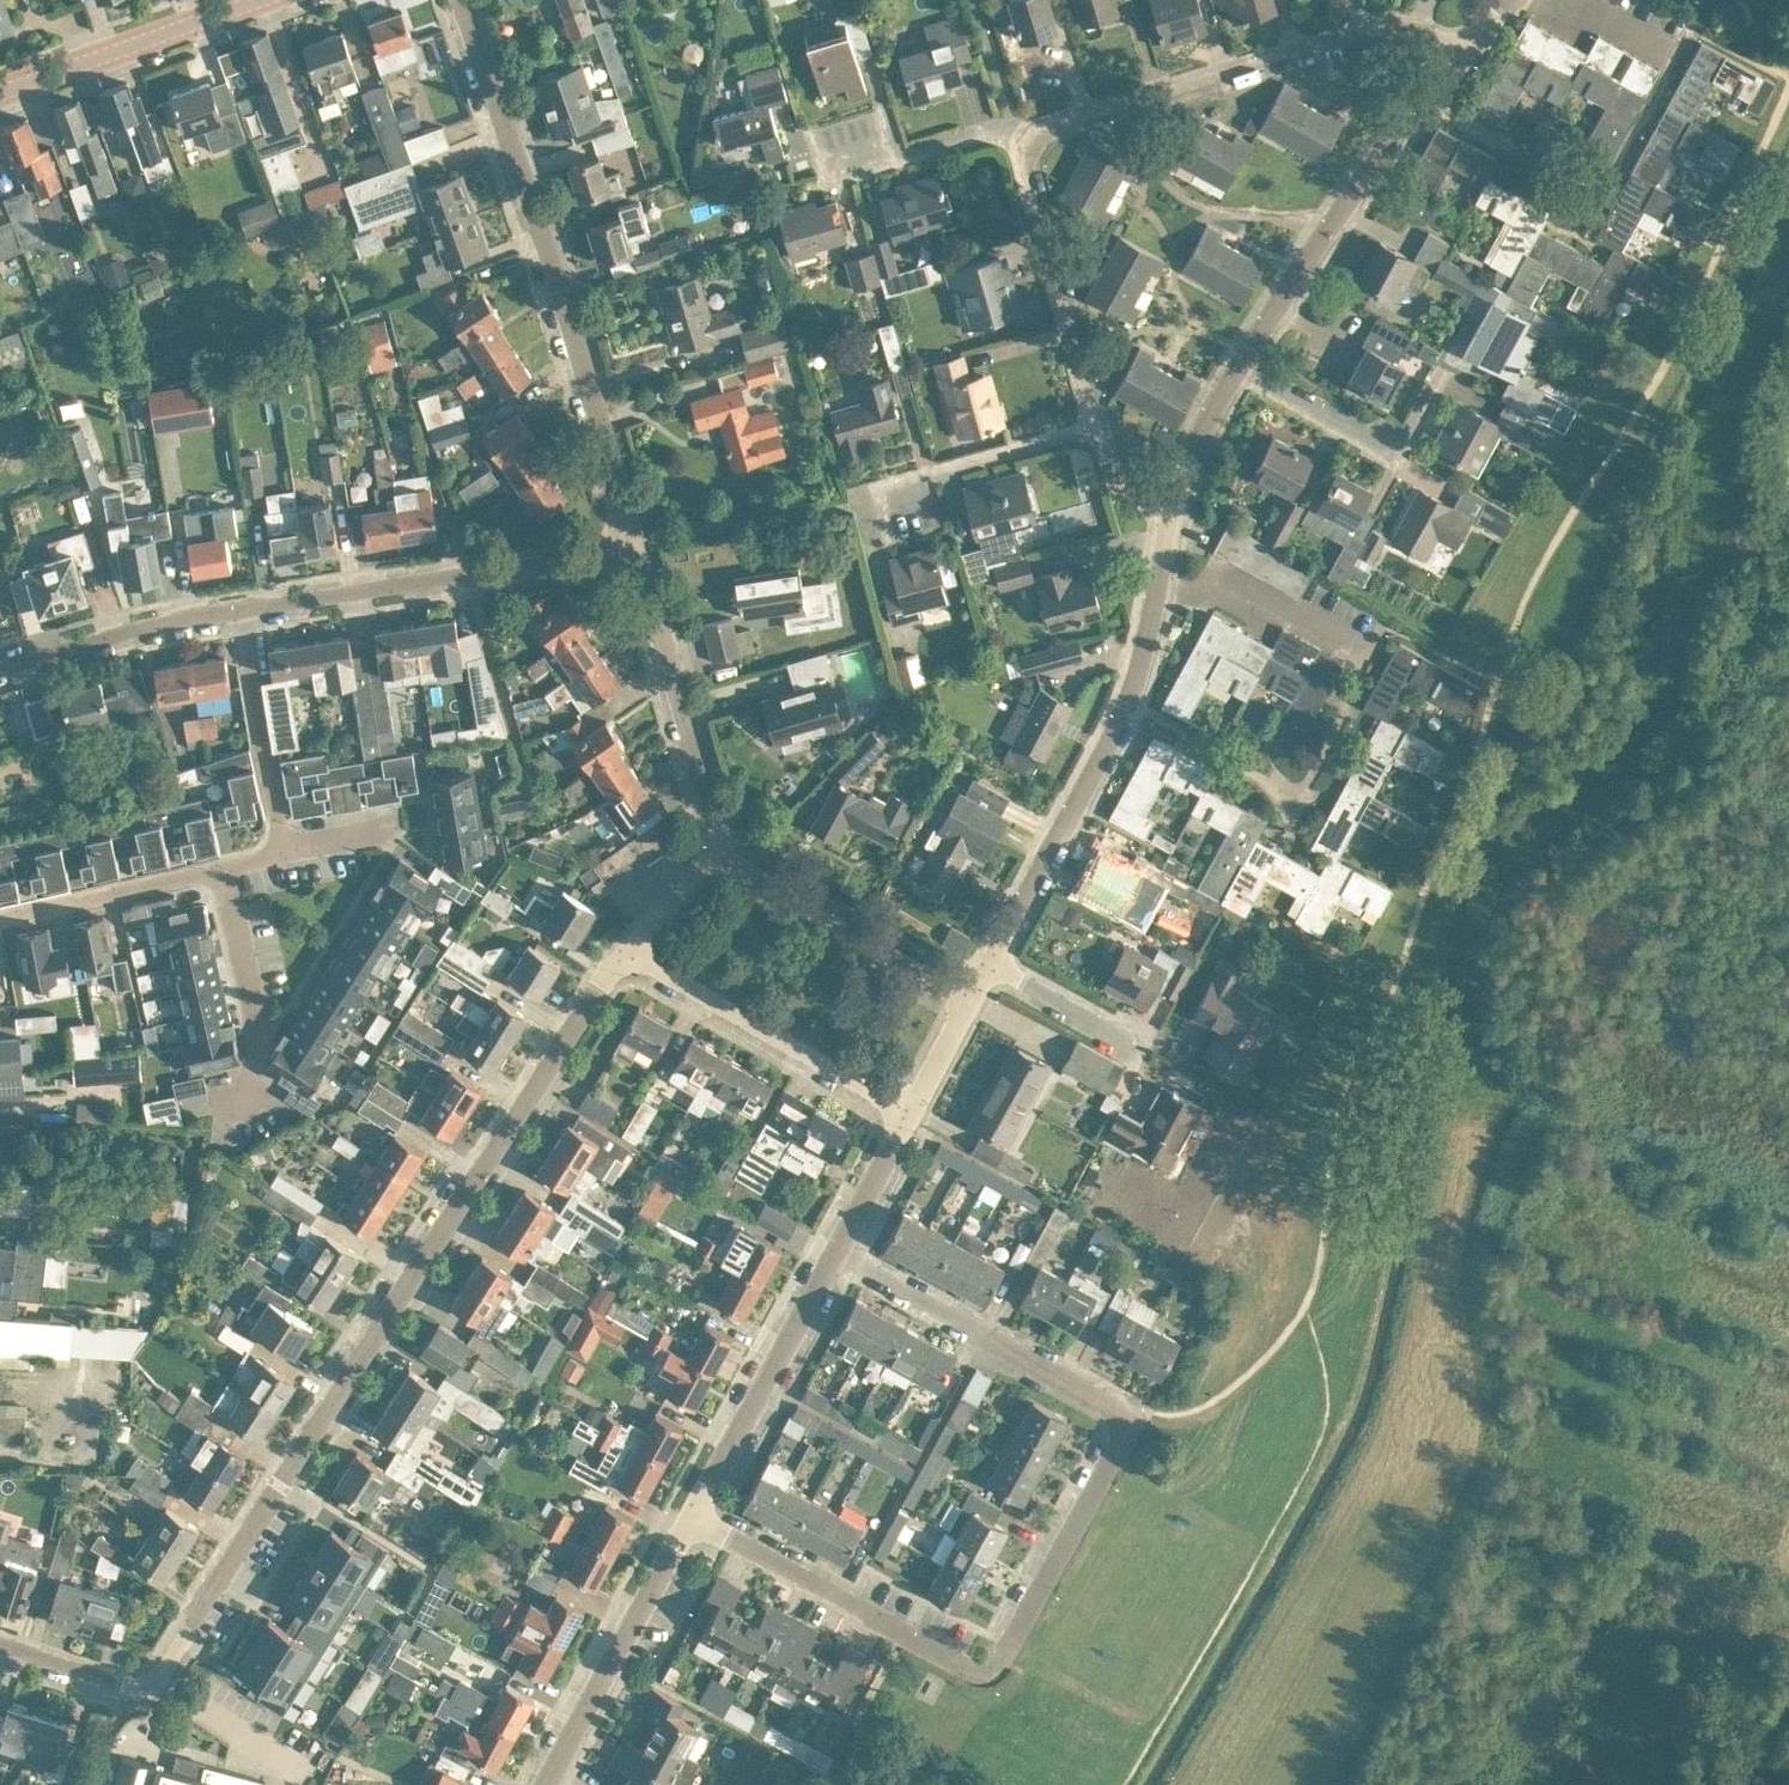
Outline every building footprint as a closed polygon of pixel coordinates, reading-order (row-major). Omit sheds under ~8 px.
[(1,35),(2,29),(14,25),(5,0),(0,0),(0,35),(1,35)] [(594,27),(585,0),(559,0),(576,47),(599,39),(594,27)] [(602,11),(623,4),(622,0),(598,0),(602,11)] [(1022,40),(1057,29),(1048,0),(1010,0),(1018,25),(1016,25),(1018,31),(1020,30),(1022,40)] [(1084,21),(1117,11),(1113,0),(1078,0),(1084,21)] [(1153,1),(1162,29),(1160,29),(1161,34),(1163,33),(1166,42),(1207,29),(1198,0),(1157,0),(1153,1)] [(1222,6),(1230,4),(1235,21),(1243,18),(1244,20),(1249,19),(1248,17),(1276,9),(1273,0),(1220,0),(1222,6)] [(379,50),(374,52),(380,70),(405,61),(399,45),(413,40),(402,10),(369,21),(379,50)] [(809,46),(820,84),(822,90),(844,83),(849,100),(868,94),(862,73),(857,56),(873,51),(860,10),(836,17),(842,36),(809,46)] [(931,46),(901,55),(912,93),(946,83),(962,78),(953,47),(967,43),(958,15),(936,22),(925,25),(931,46)] [(606,18),(593,23),(594,27),(599,39),(603,50),(614,81),(627,76),(616,45),(608,22),(606,18)] [(1584,60),(1595,67),(1610,40),(1599,34),(1589,52),(1528,18),(1476,110),(1502,124),(1525,83),(1561,103),(1572,84),(1570,84),(1584,60)] [(267,90),(238,100),(238,101),(242,111),(242,112),(255,107),(264,104),(290,94),(275,53),(267,30),(240,40),(248,62),(253,77),(261,74),(267,90)] [(305,44),(313,66),(325,102),(343,96),(339,83),(358,77),(342,31),(305,44)] [(1570,84),(1572,84),(1606,104),(1583,145),(1609,160),(1660,68),(1610,40),(1595,67),(1584,60),(1570,84)] [(1666,106),(1691,119),(1692,117),(1714,78),(1749,97),(1746,104),(1758,111),(1775,81),(1702,41),(1666,106)] [(533,87),(538,99),(542,99),(548,117),(552,116),(558,133),(594,119),(599,132),(629,121),(619,94),(592,97),(580,64),(554,73),(551,71),(539,75),(538,79),(535,80),(536,84),(533,87)] [(747,106),(714,116),(715,118),(720,138),(722,145),(760,134),(765,151),(768,161),(785,156),(770,102),(788,97),(781,74),(778,65),(778,64),(746,73),(746,74),(746,75),(738,77),(747,106)] [(152,189),(174,181),(171,172),(174,171),(160,133),(154,135),(147,117),(139,95),(133,97),(128,81),(101,91),(114,126),(128,121),(152,189)] [(176,102),(175,103),(176,106),(177,106),(187,132),(204,125),(213,151),(246,139),(236,110),(221,115),(209,81),(173,94),(176,102)] [(1284,81),(1259,126),(1290,144),(1311,105),(1296,97),(1300,90),(1284,81)] [(390,168),(411,161),(413,160),(404,137),(384,83),(362,91),(390,168)] [(265,133),(253,137),(262,159),(268,178),(296,168),(289,149),(308,142),(290,94),(264,104),(255,107),(265,133)] [(78,138),(99,196),(117,189),(96,130),(90,133),(78,99),(54,108),(66,142),(78,138)] [(409,102),(393,108),(401,127),(417,121),(409,102)] [(1331,107),(1327,114),(1311,105),(1290,144),(1321,161),(1346,116),(1331,107)] [(1656,184),(1657,182),(1663,185),(1678,158),(1672,154),(1678,142),(1702,155),(1697,162),(1723,176),(1740,143),(1692,117),(1691,119),(1666,106),(1631,170),(1656,184)] [(1189,108),(1165,154),(1196,171),(1217,132),(1201,124),(1205,117),(1189,108)] [(1250,115),(1243,128),(1252,132),(1259,120),(1256,119),(1250,115)] [(27,117),(1,127),(14,162),(15,161),(20,177),(33,172),(41,193),(61,186),(47,148),(39,151),(27,117)] [(450,147),(442,123),(404,137),(413,160),(450,147)] [(633,141),(628,125),(593,136),(598,153),(633,141)] [(1428,205),(1451,163),(1486,182),(1486,183),(1490,177),(1500,159),(1438,125),(1402,191),(1428,205)] [(1236,134),(1232,141),(1217,132),(1196,171),(1227,187),(1251,142),(1236,134)] [(1114,191),(1122,175),(1129,179),(1138,163),(1092,139),(1075,170),(1114,191)] [(604,173),(599,157),(570,165),(580,199),(625,185),(620,168),(604,173)] [(425,205),(434,230),(475,215),(460,174),(421,189),(411,161),(390,168),(345,185),(361,227),(373,222),(374,224),(425,205)] [(1058,201),(1104,225),(1112,210),(1106,206),(1114,191),(1075,170),(1058,201)] [(1621,246),(1643,207),(1676,225),(1672,232),(1687,241),(1705,208),(1663,185),(1657,182),(1656,184),(1631,170),(1596,236),(1614,246),(1620,249),(1621,246)] [(918,189),(884,200),(896,239),(913,234),(911,226),(949,215),(942,192),(944,191),(942,186),(940,187),(937,176),(916,182),(918,189)] [(1498,266),(1513,274),(1514,275),(1540,228),(1541,229),(1551,210),(1490,177),(1486,183),(1486,182),(1476,200),(1511,220),(1489,261),(1498,266)] [(4,199),(11,219),(12,219),(22,245),(43,237),(42,234),(26,191),(4,199)] [(611,221),(588,227),(598,261),(621,255),(634,251),(630,238),(650,232),(640,198),(619,205),(622,217),(611,221)] [(273,199),(259,204),(267,227),(281,223),(273,199)] [(281,223),(267,227),(273,244),(332,224),(323,199),(282,213),(284,222),(281,223)] [(844,235),(844,233),(845,233),(838,210),(837,210),(835,202),(815,208),(814,203),(781,212),(793,255),(814,249),(813,244),(844,235)] [(448,262),(487,248),(475,215),(434,230),(440,247),(423,254),(428,268),(417,272),(422,286),(452,275),(448,262)] [(379,222),(388,244),(400,240),(391,217),(379,222)] [(22,245),(12,219),(11,219),(0,223),(0,253),(22,245)] [(1182,268),(1213,285),(1234,247),(1219,238),(1223,231),(1207,223),(1205,227),(1201,235),(1182,268)] [(1199,224),(1195,232),(1201,235),(1205,227),(1199,224)] [(1590,288),(1605,263),(1541,229),(1540,228),(1514,275),(1513,274),(1505,288),(1505,289),(1512,294),(1530,303),(1550,266),(1577,281),(1566,302),(1579,309),(1590,288)] [(202,231),(183,239),(189,256),(208,248),(202,231)] [(687,233),(657,242),(659,249),(634,257),(638,269),(665,261),(664,259),(692,251),(687,233)] [(1166,259),(1120,235),(1103,266),(1142,286),(1150,271),(1157,275),(1166,259)] [(873,244),(882,273),(897,269),(888,239),(873,244)] [(1378,288),(1392,296),(1401,278),(1420,288),(1431,268),(1380,241),(1360,279),(1373,286),(1372,288),(1377,290),(1378,288)] [(1627,282),(1660,300),(1657,307),(1673,315),(1689,283),(1621,246),(1620,249),(1614,246),(1605,263),(1590,288),(1579,309),(1579,310),(1604,324),(1627,282)] [(1250,255),(1234,247),(1213,285),(1244,302),(1269,257),(1254,248),(1250,255)] [(845,260),(854,287),(882,279),(874,251),(845,260)] [(167,258),(156,252),(150,255),(156,271),(167,258)] [(956,306),(962,327),(975,323),(1015,311),(999,256),(956,269),(952,253),(897,269),(882,273),(888,293),(948,276),(952,287),(956,286),(961,304),(956,306)] [(130,279),(122,256),(101,263),(109,286),(130,279)] [(1468,293),(1477,277),(1441,258),(1432,273),(1468,293)] [(1141,306),(1134,302),(1142,286),(1103,266),(1087,296),(1132,321),(1141,306)] [(1498,266),(1490,280),(1505,288),(1513,274),(1498,266)] [(157,273),(140,280),(147,297),(164,291),(157,273)] [(709,316),(697,276),(663,286),(671,314),(668,315),(675,341),(672,342),(673,346),(677,345),(677,347),(715,336),(714,334),(739,326),(734,308),(709,316)] [(1507,398),(1529,411),(1533,413),(1546,389),(1529,380),(1540,360),(1529,355),(1537,340),(1523,332),(1530,320),(1505,306),(1512,294),(1482,277),(1466,306),(1484,315),(1465,350),(1516,378),(1514,382),(1509,379),(1501,395),(1507,398)] [(454,310),(450,313),(467,338),(494,319),(500,315),(483,289),(467,300),(458,286),(444,295),(454,310)] [(1405,365),(1397,361),(1412,333),(1378,315),(1362,344),(1367,347),(1349,379),(1388,399),(1405,365)] [(465,361),(478,353),(486,365),(512,346),(494,319),(467,338),(440,356),(448,369),(463,359),(465,361)] [(749,358),(791,345),(784,323),(743,335),(749,358)] [(892,371),(907,367),(895,323),(880,327),(892,371)] [(30,357),(19,329),(0,336),(0,369),(30,357)] [(360,336),(369,368),(394,361),(386,329),(360,336)] [(316,340),(305,341),(307,355),(318,353),(316,340)] [(153,348),(158,362),(170,356),(165,342),(153,348)] [(505,393),(532,375),(512,346),(486,365),(505,393)] [(1115,391),(1146,408),(1167,370),(1151,361),(1155,355),(1140,346),(1115,391)] [(984,373),(969,377),(962,354),(936,362),(942,386),(946,385),(960,435),(1004,423),(998,402),(992,403),(984,373)] [(418,359),(406,362),(408,374),(416,373),(420,367),(418,359)] [(751,385),(780,377),(775,359),(745,368),(751,385)] [(1182,379),(1167,370),(1146,408),(1177,426),(1201,380),(1186,372),(1182,379)] [(467,396),(484,385),(475,373),(459,384),(467,396)] [(887,374),(858,382),(864,402),(833,411),(845,453),(862,448),(858,436),(898,424),(892,404),(896,403),(887,374)] [(148,390),(156,432),(214,421),(207,379),(148,390)] [(736,467),(785,453),(778,430),(772,407),(748,414),(747,412),(749,412),(741,386),(693,400),(700,426),(722,420),(730,447),(727,448),(728,452),(731,451),(736,467)] [(429,427),(447,421),(438,394),(420,400),(429,427)] [(1457,421),(1441,450),(1462,461),(1472,467),(1470,470),(1477,474),(1499,433),(1531,449),(1533,445),(1552,455),(1565,432),(1529,412),(1521,425),(1506,417),(1503,424),(1495,420),(1480,411),(1459,400),(1450,417),(1457,421)] [(355,404),(335,408),(338,424),(358,419),(355,404)] [(492,468),(501,461),(503,460),(529,441),(535,437),(518,412),(502,423),(492,408),(477,418),(488,433),(484,435),(474,442),(492,468)] [(459,422),(444,425),(446,436),(462,433),(459,422)] [(63,432),(82,485),(96,480),(101,479),(82,425),(63,432)] [(1272,476),(1269,481),(1293,494),(1312,457),(1274,436),(1257,468),(1272,476)] [(521,487),(547,469),(529,441),(503,460),(521,487)] [(1069,446),(1079,483),(1095,479),(1091,465),(1093,464),(1086,441),(1069,446)] [(378,508),(363,511),(366,531),(368,544),(403,538),(398,505),(399,504),(395,478),(391,455),(387,456),(385,445),(373,447),(374,458),(379,485),(374,485),(378,508)] [(256,451),(239,453),(246,495),(263,492),(256,451)] [(321,454),(320,455),(325,484),(326,484),(343,480),(338,451),(321,454)] [(475,457),(465,463),(473,476),(483,470),(475,457)] [(483,493),(500,481),(491,468),(474,480),(483,493)] [(540,515),(567,497),(547,469),(521,487),(540,515)] [(1320,503),(1313,499),(1302,518),(1326,531),(1332,521),(1346,529),(1350,521),(1352,522),(1370,488),(1337,470),(1320,503)] [(428,472),(395,478),(399,504),(398,505),(403,538),(438,532),(433,499),(428,472)] [(1021,472),(966,488),(982,546),(994,543),(1017,537),(1013,523),(1034,517),(1021,472)] [(76,476),(64,481),(69,494),(81,489),(76,476)] [(1471,516),(1452,506),(1453,506),(1420,488),(1393,539),(1424,556),(1438,530),(1458,540),(1471,516)] [(122,490),(106,493),(112,525),(111,525),(111,526),(114,543),(114,545),(119,544),(122,560),(126,584),(162,578),(158,554),(155,537),(172,534),(168,508),(126,515),(122,490)] [(1286,495),(1263,538),(1279,546),(1301,504),(1286,495)] [(501,520),(518,508),(509,496),(493,507),(501,520)] [(1487,497),(1475,519),(1504,535),(1516,513),(1487,497)] [(330,501),(298,506),(301,524),(306,554),(339,549),(335,525),(334,518),(333,518),(330,501)] [(268,529),(273,559),(306,554),(301,524),(298,506),(279,509),(266,512),(269,529),(268,529)] [(238,533),(236,518),(234,507),(214,510),(185,514),(194,573),(232,566),(227,534),(238,533)] [(1213,550),(1226,557),(1241,529),(1229,522),(1213,550)] [(1366,539),(1358,553),(1373,561),(1387,536),(1372,528),(1366,539)] [(94,564),(83,529),(49,539),(55,557),(27,565),(41,611),(87,597),(78,569),(94,564)] [(1254,536),(1241,529),(1226,557),(1238,564),(1254,536)] [(1328,574),(1343,582),(1346,576),(1354,562),(1358,553),(1366,539),(1351,531),(1328,574)] [(1265,542),(1254,536),(1238,564),(1250,570),(1265,542)] [(1278,549),(1265,542),(1250,570),(1262,577),(1278,549)] [(968,581),(990,575),(982,546),(960,553),(968,581)] [(933,547),(892,558),(900,588),(887,591),(895,621),(921,614),(919,605),(948,597),(944,581),(938,558),(937,559),(933,547)] [(1278,549),(1262,577),(1274,583),(1289,555),(1278,549)] [(1289,555),(1274,583),(1286,590),(1302,562),(1289,555)] [(1036,580),(1029,557),(997,566),(1003,589),(1036,580)] [(1315,569),(1302,562),(1286,590),(1300,597),(1315,569)] [(1037,576),(1051,626),(1101,612),(1090,576),(1073,581),(1069,567),(1037,576)] [(785,615),(806,612),(806,610),(824,608),(820,581),(802,583),(800,568),(734,578),(740,615),(784,609),(785,615)] [(537,621),(550,641),(554,646),(582,628),(588,623),(570,598),(554,608),(544,594),(529,605),(539,619),(537,621)] [(1259,673),(1274,646),(1273,646),(1212,612),(1162,705),(1187,718),(1210,677),(1247,696),(1257,678),(1259,673)] [(455,617),(415,624),(419,651),(422,666),(422,667),(421,667),(422,680),(439,677),(438,667),(463,663),(458,634),(455,617)] [(735,630),(732,617),(704,623),(713,661),(736,655),(756,650),(750,627),(735,630)] [(415,624),(375,630),(379,651),(379,654),(382,674),(385,673),(386,678),(387,685),(422,680),(421,667),(422,667),(422,666),(419,651),(415,624)] [(1274,646),(1259,673),(1257,678),(1292,697),(1269,739),(1295,753),(1345,660),(1283,627),(1273,646),(1274,646)] [(564,660),(573,672),(574,673),(600,654),(582,628),(554,646),(526,666),(536,680),(564,660)] [(356,678),(349,635),(309,641),(313,668),(316,684),(356,678)] [(269,648),(273,674),(313,668),(309,641),(269,648)] [(1381,716),(1382,716),(1389,720),(1411,678),(1431,690),(1430,693),(1463,711),(1478,684),(1399,641),(1363,707),(1381,716)] [(1018,655),(1024,674),(1060,663),(1054,644),(1018,655)] [(841,721),(826,671),(831,670),(826,651),(789,662),(794,680),(804,678),(806,687),(765,699),(777,740),(812,730),(814,735),(840,727),(838,722),(841,721)] [(477,723),(459,726),(461,741),(505,732),(500,714),(483,652),(466,657),(467,662),(476,717),(477,723)] [(573,672),(562,680),(562,681),(546,692),(513,702),(516,714),(553,703),(555,705),(571,694),(581,707),(592,699),(594,701),(620,683),(600,654),(574,673),(573,672)] [(231,687),(225,655),(189,661),(195,693),(231,687)] [(906,685),(924,680),(918,656),(899,660),(906,685)] [(155,667),(161,699),(195,693),(189,661),(155,667)] [(61,690),(72,727),(136,710),(151,705),(147,691),(140,668),(114,675),(119,693),(105,698),(100,679),(61,690)] [(370,680),(381,750),(381,754),(390,753),(386,733),(394,731),(386,678),(370,680)] [(300,745),(288,680),(262,685),(274,750),(300,745)] [(381,750),(370,680),(353,683),(364,751),(374,750),(375,751),(381,750)] [(1019,699),(1001,733),(1012,739),(1002,757),(1031,774),(1041,755),(1046,757),(1073,704),(1052,693),(1041,688),(1032,706),(1019,699)] [(25,700),(36,737),(57,730),(44,695),(25,700)] [(214,712),(199,715),(202,735),(218,733),(214,712)] [(185,717),(188,738),(202,735),(199,715),(185,717)] [(591,769),(593,768),(619,749),(624,745),(607,720),(591,731),(581,716),(567,726),(545,735),(555,749),(574,744),(591,769)] [(1382,716),(1381,716),(1347,781),(1371,794),(1393,754),(1430,773),(1443,749),(1389,720),(1382,716)] [(947,728),(936,746),(948,753),(959,735),(947,728)] [(871,731),(834,770),(844,780),(847,783),(885,745),(879,739),(871,731)] [(1199,792),(1203,785),(1206,787),(1216,768),(1154,735),(1109,817),(1145,836),(1154,819),(1143,813),(1163,777),(1185,790),(1188,785),(1199,792)] [(265,816),(250,747),(249,746),(200,763),(204,779),(229,773),(234,797),(224,799),(229,817),(238,815),(240,821),(245,819),(246,821),(247,823),(248,825),(250,826),(251,827),(254,827),(256,827),(258,827),(260,826),(261,825),(263,824),(264,823),(264,821),(265,820),(265,818),(265,816)] [(496,753),(501,772),(515,768),(510,749),(496,753)] [(638,777),(619,749),(593,768),(611,795),(638,777)] [(327,810),(324,795),(329,794),(327,783),(343,780),(340,763),(329,764),(327,750),(281,758),(287,792),(289,792),(293,816),(327,810)] [(340,763),(343,780),(358,778),(360,789),(365,788),(368,803),(401,797),(400,791),(419,788),(412,750),(381,756),(384,772),(365,775),(363,759),(340,763)] [(433,795),(435,807),(477,800),(472,773),(432,780),(432,778),(430,779),(431,784),(428,784),(430,795),(433,795)] [(582,775),(564,787),(573,800),(591,788),(582,775)] [(638,777),(611,795),(601,802),(625,835),(634,828),(631,823),(657,804),(638,777)] [(931,854),(920,875),(946,889),(970,845),(966,843),(970,834),(976,823),(995,834),(1005,816),(1001,814),(1010,796),(981,781),(972,798),(964,794),(959,791),(939,828),(935,826),(926,843),(934,848),(931,854)] [(1312,846),(1330,856),(1337,859),(1337,858),(1359,819),(1413,848),(1425,823),(1371,794),(1347,781),(1312,846)] [(847,819),(891,843),(913,803),(891,791),(887,799),(872,792),(868,799),(837,782),(813,827),(836,839),(847,819)] [(1189,810),(1227,830),(1197,886),(1221,899),(1229,883),(1231,884),(1257,838),(1267,820),(1206,787),(1203,785),(1199,792),(1189,810)] [(158,806),(162,822),(186,817),(190,835),(181,837),(185,855),(195,853),(196,859),(221,853),(208,795),(158,806)] [(499,802),(501,817),(527,811),(524,797),(499,802)] [(437,820),(439,833),(481,826),(477,800),(435,807),(435,810),(433,810),(435,821),(437,820)] [(171,864),(162,822),(158,806),(108,817),(112,833),(136,828),(140,846),(131,848),(135,866),(145,864),(146,870),(171,864)] [(121,876),(112,833),(108,817),(58,828),(62,845),(86,839),(90,857),(81,859),(85,877),(94,875),(96,881),(121,876)] [(656,821),(632,838),(649,861),(672,845),(656,821)] [(481,826),(439,833),(442,845),(439,846),(441,856),(441,857),(443,856),(444,861),(446,861),(446,859),(486,853),(481,826)] [(71,887),(62,845),(58,828),(8,840),(12,856),(36,850),(41,869),(31,871),(35,889),(45,887),(46,893),(71,887)] [(632,838),(621,845),(638,869),(649,861),(632,838)] [(1229,883),(1221,899),(1227,902),(1242,911),(1245,912),(1264,877),(1305,899),(1306,899),(1321,873),(1320,873),(1315,869),(1270,845),(1265,842),(1257,838),(1231,884),(1229,883)] [(12,856),(8,840),(0,841),(0,903),(21,898),(12,856)] [(564,854),(533,843),(528,858),(559,869),(564,854)] [(621,845),(608,855),(625,878),(638,869),(621,845)] [(1102,850),(1081,889),(1118,909),(1118,911),(1145,925),(1166,887),(1183,896),(1184,894),(1190,883),(1190,882),(1161,866),(1166,857),(1143,845),(1131,866),(1102,850)] [(593,863),(580,873),(589,886),(592,884),(600,895),(625,878),(608,855),(594,865),(593,863)] [(1306,899),(1305,899),(1293,920),(1319,934),(1342,893),(1378,913),(1392,887),(1337,858),(1337,859),(1330,856),(1320,873),(1321,873),(1306,899)] [(388,878),(386,881),(427,907),(441,886),(463,901),(473,887),(472,886),(436,863),(428,875),(414,867),(401,859),(396,867),(393,866),(386,877),(388,878)] [(477,878),(472,886),(473,887),(484,894),(489,886),(489,885),(477,878)] [(373,905),(407,927),(412,931),(427,907),(386,881),(383,879),(376,890),(377,891),(371,901),(373,902),(371,904),(373,905)] [(1190,883),(1184,894),(1221,913),(1227,902),(1221,899),(1197,886),(1190,883)] [(490,904),(503,912),(507,915),(515,903),(489,886),(484,894),(481,898),(490,904)] [(594,911),(595,908),(564,889),(554,905),(535,894),(525,910),(575,941),(585,924),(589,926),(598,913),(594,911)] [(475,890),(468,899),(475,904),(482,895),(475,890)] [(156,915),(162,940),(208,929),(208,926),(210,926),(207,913),(204,913),(202,904),(187,907),(187,906),(178,908),(175,894),(145,900),(149,917),(156,915)] [(1227,902),(1221,913),(1237,921),(1242,911),(1227,902)] [(493,919),(500,917),(503,912),(490,904),(487,908),(486,914),(493,919)] [(357,926),(358,927),(392,950),(393,948),(407,927),(373,905),(366,915),(365,914),(357,926)] [(75,921),(86,975),(112,970),(116,989),(133,986),(127,956),(112,959),(109,943),(110,943),(107,928),(106,928),(104,915),(75,921)] [(22,945),(16,946),(20,966),(26,965),(29,981),(55,976),(56,981),(72,977),(63,933),(50,937),(47,922),(18,928),(22,945)] [(441,936),(450,942),(455,936),(459,929),(450,922),(441,936)] [(344,949),(378,972),(384,975),(399,952),(393,948),(392,950),(358,927),(352,937),(348,935),(342,944),(344,945),(343,949),(344,949)] [(173,966),(213,957),(215,957),(211,943),(215,942),(212,928),(208,929),(162,940),(163,948),(169,947),(173,966)] [(971,937),(959,930),(949,946),(962,953),(971,937)] [(462,959),(488,977),(496,964),(499,965),(498,967),(541,994),(560,963),(528,943),(519,958),(511,953),(506,944),(487,946),(482,955),(470,946),(455,936),(446,948),(462,959)] [(426,940),(418,952),(430,960),(438,948),(426,940)] [(131,948),(133,955),(135,962),(146,959),(143,945),(131,948)] [(1192,964),(1172,954),(1158,947),(1152,959),(1128,946),(1109,981),(1134,994),(1132,997),(1146,1005),(1157,984),(1177,995),(1194,966),(1191,964),(1192,964)] [(491,978),(488,977),(462,959),(446,948),(436,962),(481,994),(491,978)] [(378,972),(344,949),(338,959),(334,957),(328,966),(330,968),(328,971),(364,994),(378,972)] [(173,966),(179,991),(220,981),(217,968),(216,968),(213,957),(173,966)] [(417,980),(424,969),(417,964),(410,976),(417,980)] [(1215,979),(1214,978),(1194,1015),(1219,1029),(1206,1054),(1244,1074),(1264,1036),(1261,1034),(1274,1009),(1232,987),(1239,974),(1222,965),(1215,979)] [(137,973),(141,987),(152,985),(149,971),(137,973)] [(318,989),(312,998),(346,1021),(360,999),(325,976),(317,988),(318,989)] [(179,991),(185,1016),(225,1006),(222,995),(224,995),(220,981),(179,991)] [(394,1000),(401,1004),(409,992),(402,987),(394,1000)] [(158,1010),(155,996),(143,999),(146,1013),(158,1010)] [(527,1016),(497,997),(490,1009),(473,998),(465,1012),(511,1041),(527,1016)] [(304,1011),(298,1020),(332,1043),(346,1021),(312,998),(311,998),(303,1010),(304,1011)] [(179,1017),(185,1044),(232,1033),(236,1033),(233,1019),(232,1020),(229,1009),(227,1009),(226,1006),(225,1006),(185,1016),(179,1017)] [(642,1042),(657,1050),(672,1024),(640,1006),(614,1052),(631,1061),(642,1042)] [(408,1007),(399,1021),(446,1050),(454,1036),(408,1007)] [(377,1041),(392,1019),(380,1011),(365,1033),(377,1041)] [(42,1013),(43,1029),(58,1028),(57,1012),(42,1013)] [(465,1012),(458,1023),(474,1033),(465,1048),(495,1067),(511,1041),(465,1012)] [(278,1041),(281,1043),(321,1069),(337,1046),(332,1043),(298,1020),(296,1020),(289,1032),(285,1029),(278,1041)] [(446,1050),(399,1021),(393,1032),(440,1062),(446,1050)] [(154,1024),(142,1027),(148,1051),(160,1049),(154,1024)] [(232,1033),(185,1044),(191,1070),(207,1067),(223,1064),(223,1063),(238,1059),(236,1050),(238,1049),(236,1036),(233,1036),(232,1033)] [(24,1069),(22,1036),(0,1038),(0,1071),(24,1069)] [(681,1057),(669,1077),(696,1092),(701,1084),(704,1078),(705,1078),(721,1052),(692,1036),(681,1057)] [(97,1037),(74,1039),(75,1057),(99,1056),(97,1037)] [(1109,1091),(1123,1064),(1078,1040),(1064,1066),(1109,1090),(1101,1106),(1114,1113),(1122,1098),(1109,1091)] [(321,1069),(281,1043),(279,1046),(277,1044),(270,1055),(273,1057),(267,1065),(280,1074),(279,1074),(293,1083),(293,1084),(294,1085),(288,1094),(286,1094),(285,1096),(312,1113),(321,1099),(308,1090),(321,1069)] [(1006,1071),(1001,1068),(991,1085),(1024,1103),(1023,1104),(1028,1106),(1039,1087),(1050,1066),(1019,1048),(1006,1071)] [(689,1106),(701,1112),(705,1106),(706,1106),(709,1100),(722,1107),(746,1066),(721,1052),(705,1078),(704,1078),(701,1084),(696,1092),(689,1106)] [(75,1057),(77,1082),(141,1077),(139,1053),(99,1056),(75,1057)] [(447,1076),(429,1065),(419,1081),(467,1111),(482,1087),(452,1068),(447,1076)] [(746,1066),(722,1107),(716,1118),(729,1126),(740,1107),(752,1114),(756,1107),(758,1109),(773,1082),(746,1066)] [(26,1095),(24,1069),(0,1071),(0,1097),(26,1095)] [(173,1080),(177,1096),(208,1089),(207,1087),(206,1087),(203,1075),(204,1075),(204,1073),(173,1080)] [(410,1107),(452,1134),(467,1111),(419,1081),(408,1098),(376,1079),(372,1086),(360,1079),(355,1088),(366,1095),(404,1118),(410,1107)] [(1109,1132),(1106,1138),(1129,1151),(1134,1142),(1154,1152),(1173,1163),(1181,1148),(1180,1147),(1191,1127),(1202,1106),(1177,1092),(1179,1090),(1162,1081),(1155,1095),(1158,1097),(1144,1124),(1120,1111),(1109,1132)] [(1023,1104),(1024,1103),(991,1085),(972,1121),(986,1129),(981,1136),(980,1136),(972,1151),(993,1162),(998,1165),(1027,1181),(1034,1167),(999,1147),(1004,1139),(1023,1104)] [(386,1120),(398,1127),(404,1118),(366,1095),(355,1088),(349,1098),(359,1104),(357,1106),(384,1123),(386,1120)] [(589,1089),(579,1105),(609,1124),(619,1108),(589,1089)] [(736,1175),(735,1175),(763,1191),(780,1160),(789,1144),(809,1155),(803,1166),(818,1175),(830,1155),(831,1155),(848,1126),(785,1089),(773,1110),(754,1142),(752,1146),(743,1162),(736,1175)] [(643,1097),(623,1132),(637,1140),(657,1105),(643,1097)] [(110,1124),(112,1104),(78,1102),(76,1121),(110,1124)] [(598,1173),(602,1176),(616,1152),(624,1157),(631,1147),(579,1114),(573,1125),(569,1122),(554,1145),(584,1165),(598,1173)] [(381,1139),(387,1143),(378,1158),(408,1177),(425,1150),(389,1127),(381,1139)] [(352,1155),(358,1144),(339,1132),(332,1143),(352,1155)] [(942,1158),(960,1168),(967,1156),(941,1142),(935,1153),(933,1151),(925,1167),(934,1173),(942,1158)] [(575,1179),(588,1188),(598,1173),(584,1165),(554,1145),(539,1169),(569,1188),(575,1179)] [(662,1149),(654,1162),(664,1167),(682,1177),(689,1164),(662,1149)] [(728,1154),(713,1180),(707,1191),(721,1199),(735,1175),(743,1162),(728,1154)] [(979,1191),(984,1181),(985,1182),(992,1170),(967,1156),(960,1168),(963,1170),(960,1175),(968,1179),(965,1184),(979,1191)] [(352,1184),(359,1188),(359,1187),(389,1206),(408,1177),(378,1158),(366,1176),(360,1172),(352,1184)] [(655,1179),(649,1192),(667,1202),(681,1177),(662,1167),(655,1179)] [(1017,1184),(992,1170),(985,1182),(1010,1196),(1017,1184)] [(323,1203),(276,1174),(269,1184),(317,1213),(323,1203)] [(29,1214),(31,1181),(0,1179),(0,1212),(29,1214)] [(317,1213),(269,1184),(262,1196),(300,1220),(297,1234),(301,1237),(294,1249),(342,1280),(359,1254),(311,1223),(317,1213)] [(1035,1210),(1042,1198),(1017,1184),(1010,1196),(1035,1210)] [(359,1187),(359,1188),(349,1203),(343,1199),(336,1210),(372,1233),(389,1206),(359,1187)] [(560,1211),(526,1189),(511,1212),(551,1238),(563,1220),(611,1250),(621,1234),(612,1229),(595,1219),(587,1213),(575,1205),(567,1200),(560,1211)] [(192,1207),(191,1232),(200,1240),(222,1209),(201,1195),(192,1207)] [(618,1219),(581,1195),(575,1205),(587,1213),(595,1219),(612,1229),(618,1219)] [(766,1203),(757,1219),(788,1236),(797,1219),(766,1203)] [(1068,1210),(1055,1203),(1029,1253),(1043,1261),(1061,1228),(1059,1227),(1068,1210)] [(885,1245),(910,1259),(929,1225),(903,1211),(885,1245)] [(496,1236),(525,1255),(526,1254),(533,1258),(538,1250),(546,1255),(555,1240),(551,1238),(511,1212),(496,1236)] [(706,1232),(699,1245),(716,1255),(737,1266),(763,1280),(782,1246),(761,1235),(756,1232),(737,1221),(733,1219),(721,1241),(706,1232)] [(154,1223),(153,1242),(187,1244),(188,1225),(154,1223)] [(1024,1223),(1020,1231),(1030,1236),(1035,1228),(1024,1223)] [(953,1238),(929,1225),(910,1259),(936,1273),(954,1239),(953,1238)] [(984,1239),(961,1225),(953,1238),(954,1239),(936,1273),(961,1286),(979,1253),(977,1251),(984,1239)] [(1120,1239),(1119,1238),(1096,1226),(1091,1235),(1115,1248),(1120,1239)] [(42,1299),(49,1238),(18,1234),(16,1245),(0,1243),(0,1294),(42,1299)] [(1021,1239),(1009,1262),(1021,1268),(1033,1245),(1021,1239)] [(709,1267),(716,1255),(699,1245),(692,1257),(709,1267)] [(342,1280),(294,1249),(279,1273),(250,1255),(243,1267),(265,1281),(290,1297),(297,1287),(326,1305),(342,1280)] [(986,1300),(1005,1267),(979,1253),(961,1286),(986,1300)] [(524,1282),(483,1256),(468,1278),(510,1305),(510,1306),(522,1288),(546,1303),(556,1288),(531,1272),(524,1282)] [(1159,1259),(1154,1269),(1176,1280),(1181,1271),(1159,1259)] [(550,1269),(538,1261),(531,1272),(556,1288),(582,1304),(587,1295),(549,1270),(550,1269)] [(1041,1264),(1022,1298),(1050,1313),(1068,1279),(1041,1264)] [(718,1301),(744,1316),(763,1280),(737,1266),(718,1301)] [(613,1268),(608,1276),(616,1280),(620,1272),(613,1268)] [(1084,1315),(1094,1321),(1111,1289),(1073,1269),(1068,1279),(1050,1313),(1077,1328),(1084,1315)] [(1204,1283),(1181,1271),(1176,1280),(1199,1293),(1204,1283)] [(480,1320),(474,1330),(488,1339),(510,1305),(468,1278),(453,1302),(480,1320)] [(294,1299),(290,1297),(265,1281),(248,1308),(243,1305),(238,1313),(227,1306),(219,1318),(227,1322),(247,1336),(253,1326),(295,1353),(313,1326),(288,1310),(294,1299)] [(1113,1331),(1106,1344),(1134,1359),(1153,1324),(1125,1309),(1136,1288),(1121,1281),(1098,1323),(1113,1331)] [(855,1360),(863,1345),(882,1311),(856,1298),(838,1331),(851,1338),(843,1353),(855,1360)] [(607,1311),(652,1337),(667,1345),(674,1332),(613,1299),(607,1311)] [(617,1341),(626,1324),(589,1302),(565,1345),(586,1356),(600,1332),(617,1341)] [(581,1314),(572,1310),(562,1328),(570,1333),(581,1314)] [(863,1345),(888,1359),(907,1325),(882,1311),(863,1345)] [(12,1352),(13,1353),(17,1316),(16,1316),(0,1315),(0,1352),(12,1352)] [(17,1316),(13,1353),(54,1353),(70,1354),(70,1351),(72,1322),(72,1320),(50,1318),(47,1318),(17,1316)] [(72,1322),(70,1351),(80,1352),(131,1355),(150,1327),(75,1322),(72,1322)] [(294,1380),(274,1367),(249,1351),(255,1341),(247,1336),(227,1322),(220,1334),(246,1350),(237,1363),(240,1365),(231,1379),(276,1408),(294,1380)] [(493,1343),(488,1339),(474,1330),(467,1340),(440,1323),(424,1348),(451,1365),(445,1375),(466,1388),(468,1389),(479,1371),(472,1367),(481,1353),(485,1355),(516,1374),(538,1390),(546,1376),(532,1368),(493,1343)] [(732,1337),(707,1323),(689,1357),(714,1371),(732,1337)] [(1161,1373),(1179,1338),(1153,1324),(1134,1359),(1161,1373)] [(907,1325),(888,1359),(913,1372),(932,1339),(907,1325)] [(230,1416),(259,1434),(276,1408),(231,1379),(214,1404),(192,1390),(159,1369),(157,1374),(141,1359),(153,1343),(184,1362),(191,1351),(152,1327),(142,1340),(132,1355),(132,1356),(133,1356),(139,1363),(154,1379),(153,1379),(156,1382),(165,1387),(164,1388),(176,1395),(185,1400),(212,1419),(218,1409),(230,1416)] [(551,1333),(532,1368),(546,1376),(565,1341),(558,1336),(557,1337),(551,1333)] [(657,1357),(654,1363),(660,1367),(659,1369),(676,1379),(669,1392),(694,1406),(714,1371),(689,1357),(667,1345),(663,1343),(651,1336),(647,1334),(640,1348),(657,1357)] [(957,1353),(932,1339),(913,1372),(939,1387),(957,1353)] [(559,1370),(575,1380),(585,1364),(569,1354),(559,1370)] [(187,1370),(192,1374),(199,1372),(202,1367),(200,1360),(195,1357),(189,1359),(186,1365),(187,1370)] [(976,1368),(962,1394),(977,1403),(992,1376),(976,1368)] [(410,1369),(392,1396),(435,1424),(442,1413),(427,1403),(437,1387),(430,1382),(410,1369)] [(802,1397),(827,1411),(834,1400),(808,1386),(802,1397)] [(466,1388),(456,1404),(496,1430),(506,1414),(468,1389),(466,1388)] [(963,1430),(977,1403),(962,1394),(948,1421),(956,1425),(956,1426),(963,1430)] [(437,1482),(473,1505),(481,1490),(472,1485),(472,1484),(421,1451),(420,1454),(418,1452),(435,1424),(392,1396),(374,1425),(402,1443),(393,1456),(402,1461),(437,1482)] [(246,1455),(206,1429),(212,1419),(185,1400),(180,1409),(176,1415),(195,1428),(182,1449),(191,1455),(193,1456),(192,1458),(229,1481),(246,1455)] [(859,1413),(834,1400),(827,1411),(852,1425),(859,1413)] [(1034,1400),(1019,1426),(1053,1444),(1067,1418),(1034,1400)] [(618,1435),(638,1446),(664,1461),(683,1427),(656,1412),(648,1428),(629,1419),(627,1425),(624,1424),(624,1422),(603,1411),(604,1409),(591,1402),(584,1417),(584,1418),(601,1427),(618,1435)] [(792,1415),(818,1429),(824,1418),(798,1404),(792,1415)] [(23,1440),(25,1415),(25,1414),(21,1414),(6,1413),(0,1413),(0,1439),(23,1440)] [(859,1413),(852,1425),(877,1438),(883,1426),(859,1413)] [(605,1488),(611,1478),(645,1496),(664,1461),(638,1446),(618,1435),(601,1427),(584,1418),(584,1417),(580,1415),(573,1428),(595,1438),(594,1440),(607,1447),(597,1465),(577,1454),(569,1468),(605,1488)] [(824,1418),(818,1429),(842,1443),(849,1431),(824,1418)] [(127,1438),(130,1422),(113,1421),(111,1436),(127,1438)] [(948,1421),(925,1464),(944,1474),(952,1458),(943,1453),(955,1430),(954,1430),(956,1426),(956,1425),(948,1421)] [(903,1453),(910,1441),(883,1426),(877,1438),(903,1453)] [(1019,1426),(1005,1452),(1038,1471),(1044,1460),(1046,1461),(1049,1461),(1055,1450),(1054,1447),(1052,1446),(1053,1444),(1019,1426)] [(842,1443),(868,1457),(874,1445),(849,1431),(842,1443)] [(893,1471),(900,1459),(874,1445),(868,1457),(893,1471)] [(472,1447),(463,1466),(477,1473),(486,1454),(472,1447)] [(358,1451),(337,1483),(346,1488),(353,1493),(348,1501),(356,1506),(361,1499),(368,1503),(378,1486),(390,1493),(400,1478),(417,1489),(429,1496),(437,1482),(402,1461),(393,1456),(385,1468),(378,1464),(358,1451)] [(989,1480),(1023,1499),(1038,1471),(1005,1452),(989,1480)] [(493,1453),(490,1458),(499,1464),(503,1455),(500,1453),(493,1453)] [(126,1472),(138,1474),(167,1492),(174,1482),(212,1507),(229,1481),(192,1458),(193,1456),(191,1455),(175,1479),(154,1466),(137,1454),(126,1472)] [(744,1503),(769,1517),(788,1484),(796,1469),(770,1455),(762,1470),(744,1503)] [(925,1483),(936,1489),(944,1474),(925,1464),(905,1501),(913,1505),(925,1483)] [(87,1471),(67,1470),(64,1476),(78,1486),(87,1471)] [(168,1493),(167,1492),(138,1474),(129,1488),(159,1507),(168,1493)] [(493,1488),(485,1483),(481,1490),(473,1505),(481,1509),(493,1488)] [(812,1497),(788,1484),(769,1517),(794,1531),(812,1497)] [(994,1521),(1002,1506),(970,1488),(947,1530),(959,1536),(992,1554),(1007,1528),(994,1521)] [(820,1545),(838,1511),(812,1497),(794,1531),(820,1545)] [(633,1517),(608,1503),(589,1538),(614,1552),(633,1517)] [(558,1505),(551,1517),(567,1526),(574,1514),(558,1505)] [(199,1527),(167,1506),(150,1532),(183,1553),(199,1527)] [(536,1509),(529,1521),(560,1538),(567,1526),(551,1517),(536,1509)] [(908,1514),(900,1509),(888,1532),(896,1537),(908,1514)] [(845,1559),(863,1525),(838,1511),(820,1545),(845,1559)] [(31,1587),(37,1571),(43,1547),(7,1536),(12,1520),(0,1517),(0,1596),(1,1596),(0,1599),(0,1603),(24,1610),(31,1587)] [(332,1529),(318,1552),(328,1558),(366,1582),(389,1547),(363,1530),(362,1530),(354,1543),(344,1537),(342,1536),(332,1529)] [(134,1558),(166,1579),(183,1553),(150,1532),(134,1558)] [(885,1557),(896,1537),(888,1532),(876,1552),(885,1557)] [(66,1573),(77,1537),(62,1533),(51,1569),(66,1573)] [(120,1565),(120,1564),(127,1552),(100,1535),(92,1547),(101,1552),(120,1565)] [(959,1536),(944,1563),(977,1581),(992,1554),(959,1536)] [(570,1573),(595,1587),(614,1552),(589,1538),(570,1573)] [(96,1568),(117,1574),(120,1565),(101,1552),(96,1568)] [(318,1552),(304,1574),(314,1580),(352,1604),(366,1582),(328,1558),(318,1552)] [(566,1569),(538,1553),(532,1565),(560,1580),(566,1569)] [(962,1609),(977,1581),(944,1563),(929,1590),(962,1609)] [(525,1578),(553,1593),(560,1580),(532,1565),(525,1578)] [(304,1574),(289,1596),(299,1603),(302,1604),(311,1611),(304,1623),(330,1639),(352,1604),(314,1580),(304,1574)] [(436,1574),(413,1619),(428,1627),(452,1582),(436,1574)] [(701,1636),(722,1648),(726,1650),(745,1615),(731,1607),(742,1587),(718,1574),(693,1619),(706,1626),(701,1636)] [(61,1578),(48,1618),(77,1627),(91,1587),(61,1578)] [(118,1601),(120,1596),(91,1587),(77,1627),(107,1637),(118,1601)] [(506,1594),(499,1606),(517,1615),(523,1604),(507,1595),(506,1594)] [(531,1599),(521,1618),(539,1628),(565,1642),(584,1608),(558,1594),(550,1609),(531,1599)] [(745,1673),(745,1672),(746,1672),(771,1629),(782,1609),(770,1602),(759,1622),(745,1615),(726,1650),(727,1651),(721,1661),(745,1673)] [(499,1606),(492,1619),(510,1628),(517,1615),(499,1606)] [(759,1680),(772,1687),(807,1623),(782,1609),(771,1629),(746,1672),(760,1680),(759,1680)] [(400,1616),(393,1630),(403,1636),(410,1622),(400,1616)] [(262,1622),(252,1637),(255,1639),(253,1642),(307,1676),(330,1639),(304,1623),(296,1635),(286,1629),(269,1618),(265,1624),(262,1622)] [(539,1628),(521,1618),(510,1637),(529,1647),(520,1663),(546,1677),(565,1642),(539,1628)] [(456,1642),(428,1627),(413,1619),(406,1633),(448,1656),(456,1642)] [(772,1687),(796,1700),(801,1691),(821,1656),(808,1649),(819,1629),(807,1623),(772,1687)] [(253,1642),(238,1667),(255,1678),(265,1684),(257,1696),(267,1702),(283,1713),(307,1676),(253,1642)] [(847,1644),(836,1665),(821,1656),(801,1691),(828,1705),(829,1704),(841,1711),(871,1657),(847,1644)] [(377,1648),(369,1660),(383,1669),(390,1657),(377,1648)] [(396,1650),(389,1664),(396,1668),(413,1676),(420,1664),(396,1650)] [(661,1677),(673,1684),(682,1667),(670,1661),(661,1677)] [(438,1689),(445,1693),(515,1733),(534,1698),(508,1684),(499,1700),(477,1686),(473,1693),(445,1676),(438,1689)] [(659,1720),(651,1734),(685,1752),(699,1726),(676,1714),(683,1702),(652,1685),(639,1709),(659,1720)] [(353,1688),(346,1698),(360,1707),(367,1697),(353,1688)] [(709,1705),(724,1713),(732,1699),(717,1690),(709,1705)] [(515,1733),(445,1693),(436,1710),(447,1716),(449,1711),(467,1721),(456,1740),(472,1749),(470,1753),(496,1767),(515,1733)] [(746,1706),(732,1699),(724,1713),(739,1721),(745,1708),(746,1706)] [(345,1700),(338,1710),(354,1720),(360,1710),(345,1700)] [(8,1755),(10,1749),(27,1754),(39,1714),(27,1710),(28,1706),(14,1701),(12,1706),(9,1705),(6,1717),(0,1715),(0,1752),(8,1755)] [(756,1714),(745,1708),(739,1721),(749,1727),(756,1714)] [(39,1714),(27,1754),(46,1761),(43,1772),(62,1779),(73,1746),(62,1743),(68,1724),(39,1714)] [(756,1714),(749,1727),(763,1734),(770,1721),(756,1714)] [(779,1732),(774,1741),(802,1755),(809,1742),(800,1738),(800,1739),(782,1729),(780,1732),(779,1732)] [(698,1760),(685,1753),(685,1752),(651,1734),(644,1748),(624,1737),(617,1749),(684,1784),(685,1784),(698,1760)] [(617,1749),(611,1761),(631,1772),(624,1784),(684,1784),(617,1749)] [(434,1784),(479,1784),(464,1777),(470,1766),(464,1763),(448,1755),(441,1751),(434,1765),(433,1766),(442,1771),(434,1784)] [(265,1780),(262,1779),(223,1768),(205,1764),(202,1776),(162,1766),(161,1770),(156,1769),(157,1764),(122,1755),(114,1784),(264,1784),(265,1780)] [(738,1782),(744,1784),(753,1784),(758,1776),(745,1769),(738,1782)]
